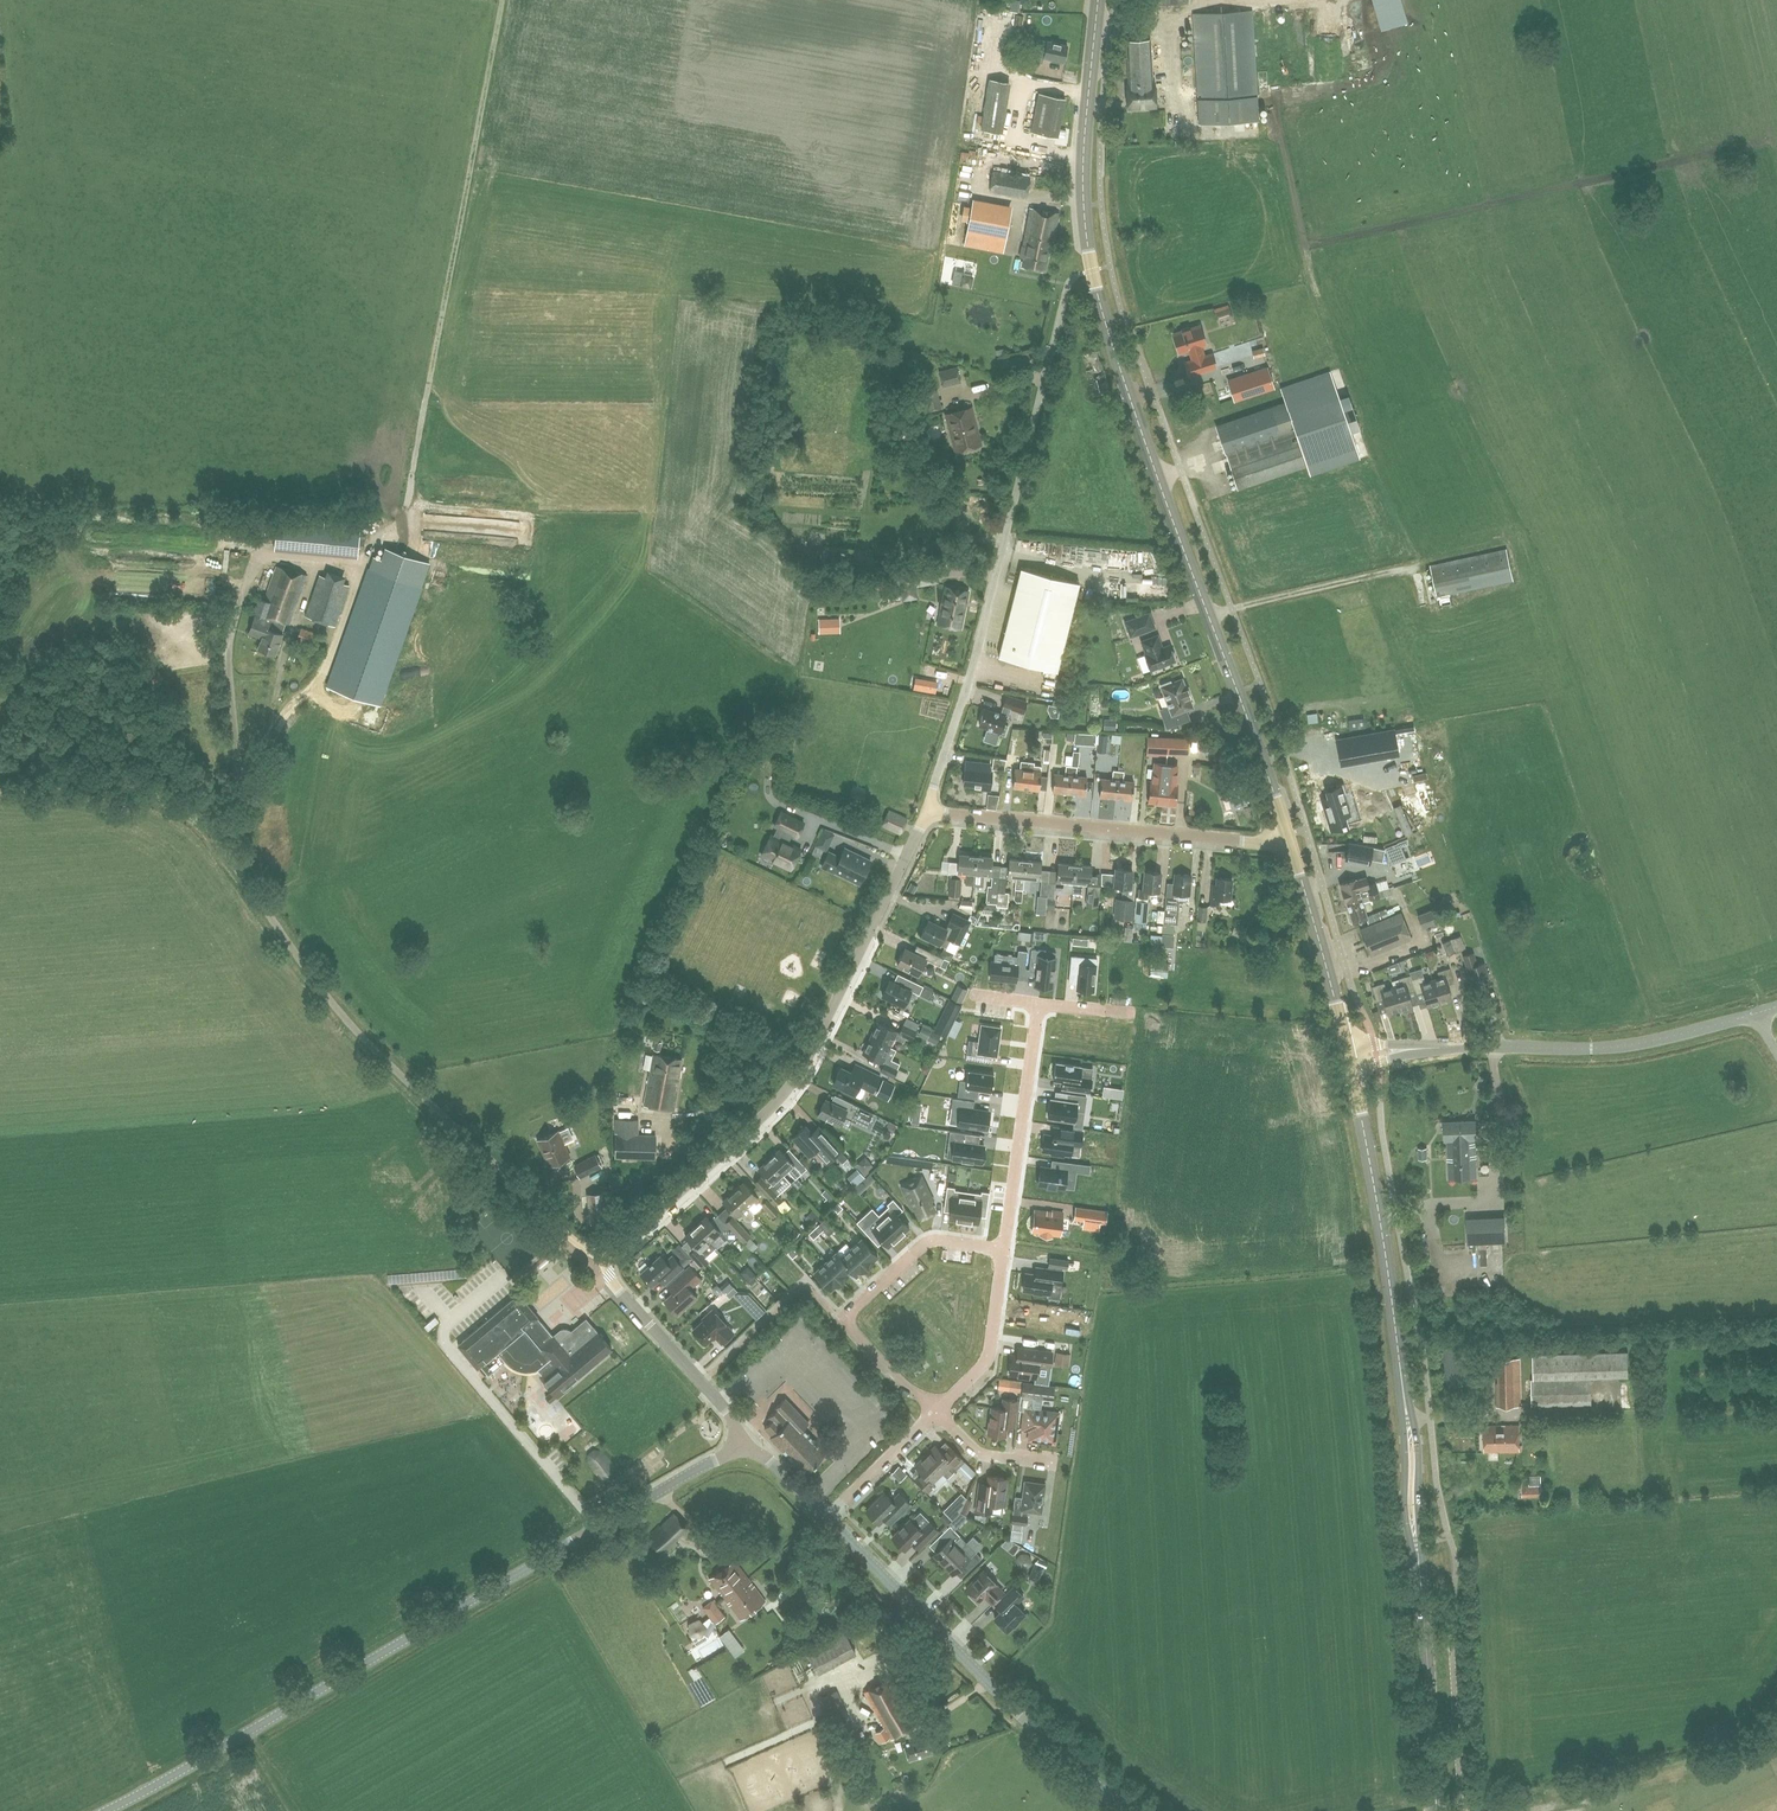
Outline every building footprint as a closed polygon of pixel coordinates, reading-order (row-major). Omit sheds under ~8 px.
[(1019,0),(1011,0),(1010,11),(1018,13),(1019,0)] [(1199,124),(1258,120),(1252,10),(1193,13),(1199,124)] [(1022,27),(1024,15),(1016,14),(1014,26),(1022,27)] [(1152,83),(1150,38),(1126,40),(1128,84),(1127,84),(1128,108),(1139,108),(1139,109),(1145,108),(1145,107),(1155,107),(1154,83),(1152,83)] [(1036,39),(1034,49),(1044,51),(1043,58),(1063,62),(1067,45),(1047,41),(1046,41),(1036,39)] [(1001,133),(1009,82),(990,79),(981,129),(1001,133)] [(1058,136),(1065,98),(1039,93),(1031,131),(1058,136)] [(1026,197),(1029,177),(993,171),(989,191),(1026,197)] [(1003,252),(1012,206),(973,199),(972,206),(970,215),(964,245),(1003,252)] [(970,215),(972,206),(963,204),(961,214),(970,215)] [(1051,252),(1058,213),(1030,207),(1023,246),(1026,246),(1023,265),(1042,269),(1046,251),(1051,252)] [(971,287),(973,276),(962,274),(960,285),(971,287)] [(1200,330),(1199,325),(1189,328),(1189,327),(1181,329),(1182,331),(1173,334),(1179,352),(1189,349),(1192,360),(1185,362),(1190,375),(1217,366),(1212,352),(1205,354),(1202,345),(1205,344),(1200,330)] [(943,386),(960,381),(957,368),(939,372),(943,386)] [(1235,400),(1273,388),(1266,368),(1228,380),(1235,400)] [(1238,489),(1307,466),(1314,484),(1357,470),(1351,453),(1328,388),(1322,376),(1281,387),(1286,402),(1256,412),(1259,421),(1219,435),(1238,489)] [(928,411),(941,407),(937,390),(923,393),(928,411)] [(955,451),(981,444),(972,407),(945,414),(955,451)] [(950,471),(942,473),(944,480),(952,477),(950,471)] [(358,556),(359,545),(364,545),(365,540),(359,540),(361,522),(325,519),(324,528),(277,524),(274,548),(358,556)] [(395,660),(421,586),(429,562),(385,546),(381,558),(374,556),(370,568),(344,642),(395,660)] [(1432,604),(1439,603),(1436,594),(1513,578),(1508,553),(1431,570),(1436,593),(1430,595),(1432,604)] [(289,624),(307,574),(276,565),(264,599),(259,597),(254,612),(262,615),(261,618),(254,616),(249,632),(262,637),(259,648),(275,654),(282,633),(279,632),(283,622),(289,624)] [(1057,671),(1079,582),(1021,568),(999,657),(1007,659),(1007,660),(1008,664),(1018,666),(1019,662),(1057,671)] [(335,626),(349,584),(320,574),(305,615),(335,626)] [(881,591),(896,588),(893,576),(879,578),(881,591)] [(960,628),(968,591),(945,587),(938,623),(960,628)] [(1144,631),(1139,617),(1125,622),(1130,637),(1144,631)] [(819,633),(840,632),(840,618),(818,619),(819,633)] [(314,644),(318,633),(301,628),(297,639),(314,644)] [(1162,647),(1158,635),(1141,641),(1146,653),(1145,654),(1151,670),(1175,661),(1169,645),(1162,647)] [(145,677),(152,687),(161,680),(164,678),(156,669),(145,677)] [(932,680),(924,678),(922,691),(930,692),(932,680)] [(1193,707),(1182,678),(1171,682),(1170,680),(1160,684),(1168,706),(1160,709),(1167,728),(1180,723),(1176,713),(1193,707)] [(1023,712),(1026,702),(1006,695),(1003,706),(1023,712)] [(1005,715),(984,709),(979,725),(1000,731),(1005,715)] [(1116,719),(1104,719),(1104,729),(1115,729),(1116,719)] [(1341,765),(1398,755),(1393,730),(1337,740),(1341,765)] [(1052,743),(1052,732),(1040,732),(1040,739),(1046,739),(1046,743),(1052,743)] [(1075,732),(1075,733),(1074,739),(1074,744),(1084,744),(1085,733),(1075,732)] [(1106,752),(1108,735),(1098,734),(1097,751),(1106,752)] [(1167,752),(1168,737),(1147,736),(1147,751),(1167,752)] [(1187,753),(1188,738),(1168,737),(1167,752),(1187,753)] [(1198,739),(1198,749),(1202,749),(1202,755),(1217,755),(1217,739),(1198,739)] [(1004,770),(1006,759),(993,758),(992,768),(1004,770)] [(1026,788),(1029,761),(1021,761),(1020,769),(1015,769),(1013,786),(1026,788)] [(1039,789),(1041,771),(1042,766),(1034,765),(1034,762),(1029,761),(1026,788),(1039,789)] [(989,771),(990,763),(975,762),(974,769),(965,768),(964,784),(983,786),(984,771),(989,771)] [(1162,802),(1165,773),(1166,764),(1155,763),(1153,783),(1150,782),(1149,800),(1162,802)] [(1165,773),(1162,802),(1175,803),(1177,785),(1174,785),(1176,765),(1166,764),(1165,773)] [(1069,792),(1071,765),(1066,765),(1064,775),(1054,774),(1052,790),(1069,792)] [(1085,794),(1087,777),(1076,776),(1077,766),(1071,765),(1069,792),(1085,794)] [(1116,797),(1118,770),(1113,770),(1112,780),(1101,778),(1099,795),(1116,797)] [(1134,782),(1123,781),(1124,771),(1118,770),(1116,797),(1132,799),(1134,782)] [(1327,796),(1320,798),(1330,831),(1349,826),(1346,816),(1351,815),(1345,793),(1346,793),(1343,783),(1336,785),(1336,786),(1324,789),(1327,796)] [(900,833),(906,818),(889,810),(882,825),(900,833)] [(771,834),(761,855),(762,855),(763,854),(773,859),(772,861),(782,866),(783,864),(790,868),(790,869),(800,849),(788,842),(792,834),(797,837),(804,822),(781,812),(775,826),(777,827),(773,835),(771,834)] [(1368,863),(1371,848),(1349,843),(1346,858),(1368,863)] [(829,852),(822,866),(834,872),(836,868),(842,871),(840,874),(849,879),(851,875),(861,880),(870,860),(845,848),(840,857),(829,852)] [(973,884),(976,855),(960,854),(959,863),(958,872),(966,872),(965,883),(973,884)] [(990,874),(992,857),(976,855),(973,884),(974,880),(982,881),(982,874),(990,874)] [(1023,889),(1024,879),(1024,878),(1025,860),(1009,858),(1007,876),(1016,877),(1015,888),(1023,889)] [(1040,879),(1042,861),(1025,860),(1024,878),(1040,879)] [(1072,893),(1075,864),(1059,863),(1057,881),(1064,881),(1063,892),(1072,893)] [(1097,905),(1100,874),(1090,873),(1091,866),(1075,864),(1072,893),(1082,894),(1083,883),(1088,883),(1086,905),(1097,905)] [(1134,883),(1131,882),(1132,869),(1116,868),(1115,874),(1107,873),(1106,885),(1114,886),(1123,886),(1122,900),(1116,899),(1115,917),(1131,918),(1133,901),(1134,883)] [(1159,891),(1161,872),(1145,871),(1143,889),(1140,889),(1139,897),(1147,898),(1148,890),(1159,891)] [(1189,894),(1191,875),(1174,873),(1173,893),(1172,897),(1166,897),(1163,922),(1177,924),(1177,923),(1180,901),(1182,901),(1182,894),(1189,894)] [(961,881),(957,881),(958,875),(950,875),(948,895),(960,896),(961,881)] [(988,885),(987,890),(986,903),(996,904),(998,887),(999,878),(992,877),(991,886),(988,885)] [(1230,899),(1232,879),(1216,877),(1216,884),(1213,884),(1211,904),(1218,905),(1219,898),(1230,899)] [(1371,894),(1365,877),(1355,880),(1355,879),(1340,884),(1345,901),(1371,894)] [(1038,895),(1036,913),(1046,914),(1046,909),(1047,899),(1047,897),(1048,882),(1041,881),(1040,895),(1038,895)] [(915,894),(918,886),(911,882),(907,890),(915,894)] [(1048,882),(1047,897),(1054,897),(1055,883),(1048,882)] [(1008,905),(1008,892),(1005,892),(1005,888),(998,887),(996,904),(1008,905)] [(1379,898),(1391,895),(1389,887),(1377,890),(1377,892),(1371,894),(1345,901),(1345,902),(1346,901),(1353,922),(1366,918),(1368,923),(1375,921),(1381,918),(1380,916),(1381,916),(1382,918),(1401,910),(1399,905),(1386,910),(1385,908),(1366,916),(1362,903),(1379,898)] [(1147,922),(1149,902),(1136,900),(1134,920),(1147,922)] [(972,901),(962,901),(961,908),(971,909),(972,901)] [(1206,921),(1208,907),(1199,906),(1197,920),(1206,921)] [(1422,926),(1436,921),(1432,910),(1418,915),(1422,926)] [(1370,955),(1411,939),(1400,912),(1360,929),(1370,955)] [(959,944),(970,922),(958,916),(952,913),(947,925),(952,927),(951,931),(928,919),(921,935),(945,947),(949,939),(959,944)] [(975,924),(978,918),(971,915),(968,920),(970,922),(975,924)] [(1240,936),(1243,930),(1234,926),(1231,933),(1240,936)] [(1132,929),(1128,929),(1125,928),(1124,941),(1131,942),(1132,929)] [(1029,939),(1030,933),(1019,931),(1018,938),(1029,939)] [(1161,946),(1172,947),(1173,937),(1162,936),(1161,946)] [(1072,944),(1086,945),(1086,938),(1073,937),(1072,944)] [(1446,955),(1455,951),(1451,939),(1442,943),(1446,955)] [(923,957),(905,948),(897,964),(918,975),(926,959),(940,966),(944,958),(927,950),(923,957)] [(1031,949),(1029,970),(1037,971),(1035,985),(1052,986),(1055,958),(1045,957),(1046,951),(1031,949)] [(1017,969),(1025,970),(1027,951),(1018,950),(1017,964),(992,962),(990,978),(1016,981),(1017,969)] [(1427,958),(1434,956),(1432,950),(1425,952),(1427,958)] [(948,960),(951,955),(942,951),(940,956),(948,960)] [(1477,965),(1473,952),(1463,956),(1471,982),(1488,976),(1484,963),(1477,965)] [(1069,972),(1077,973),(1075,990),(1078,990),(1078,992),(1086,992),(1086,991),(1095,991),(1097,964),(1097,958),(1071,955),(1069,972)] [(1168,973),(1169,963),(1155,961),(1153,971),(1168,973)] [(1439,1003),(1452,999),(1447,985),(1454,983),(1450,968),(1438,971),(1439,978),(1432,980),(1439,1003)] [(1400,1009),(1412,1006),(1408,992),(1414,990),(1412,979),(1410,975),(1398,978),(1400,985),(1393,987),(1400,1009)] [(1425,982),(1423,976),(1412,979),(1414,990),(1416,994),(1422,992),(1427,1006),(1439,1003),(1432,980),(1425,982)] [(919,995),(923,986),(910,979),(905,988),(889,980),(889,982),(887,981),(885,982),(883,986),(884,988),(885,989),(882,995),(903,1005),(911,990),(919,995)] [(1386,989),(1384,983),(1372,986),(1376,1001),(1383,999),(1387,1013),(1400,1009),(1393,987),(1386,989)] [(1118,1004),(1125,1004),(1126,998),(1118,997),(1110,996),(1109,1003),(1118,1004)] [(959,1010),(961,1007),(962,1005),(961,1005),(949,999),(934,1030),(946,1036),(947,1036),(959,1010)] [(908,1017),(910,1013),(905,1011),(905,1010),(901,1008),(899,1012),(908,1017)] [(1375,1022),(1382,1020),(1378,1010),(1372,1012),(1375,1022)] [(889,1046),(897,1031),(878,1022),(870,1037),(889,1046)] [(911,1039),(916,1031),(903,1024),(899,1033),(911,1039)] [(983,1051),(999,1051),(999,1026),(983,1026),(983,1051)] [(941,1035),(932,1031),(928,1039),(937,1044),(941,1035)] [(882,1062),(889,1046),(870,1037),(863,1053),(882,1062)] [(673,1110),(682,1059),(653,1054),(643,1106),(673,1110)] [(893,1077),(897,1068),(885,1062),(880,1071),(893,1077)] [(927,1074),(930,1067),(923,1064),(921,1068),(923,1072),(927,1074)] [(1059,1082),(1058,1088),(1093,1093),(1094,1085),(1076,1083),(1078,1070),(1048,1065),(1046,1080),(1059,1082)] [(862,1077),(841,1067),(833,1083),(855,1094),(859,1085),(873,1092),(881,1076),(866,1069),(862,1077)] [(984,1087),(985,1075),(961,1072),(960,1083),(955,1083),(954,1090),(967,1091),(968,1085),(984,1087)] [(1483,1086),(1486,1079),(1479,1076),(1476,1083),(1483,1086)] [(895,1085),(883,1079),(879,1089),(883,1091),(881,1097),(887,1100),(895,1085)] [(1048,1116),(1075,1120),(1076,1110),(1084,1111),(1086,1096),(1068,1094),(1067,1101),(1050,1099),(1048,1116)] [(873,1113),(844,1099),(840,1106),(825,1099),(818,1114),(839,1124),(844,1115),(864,1125),(867,1125),(873,1113)] [(918,1123),(921,1105),(914,1104),(912,1123),(918,1123)] [(963,1106),(949,1104),(948,1110),(954,1111),(951,1123),(960,1125),(978,1128),(981,1116),(962,1112),(963,1106)] [(655,1159),(655,1135),(638,1135),(638,1119),(615,1119),(614,1158),(655,1159)] [(1476,1138),(1476,1121),(1444,1122),(1445,1140),(1447,1139),(1448,1153),(1476,1152),(1475,1138),(1476,1138)] [(884,1130),(893,1134),(896,1127),(888,1123),(884,1130)] [(821,1143),(805,1126),(793,1137),(809,1155),(814,1150),(826,1164),(835,1155),(842,1163),(848,1158),(840,1150),(827,1137),(821,1143)] [(1048,1134),(1046,1150),(1074,1154),(1075,1142),(1085,1143),(1086,1139),(1086,1133),(1068,1130),(1067,1136),(1048,1134)] [(549,1166),(570,1157),(558,1131),(537,1140),(549,1166)] [(947,1156),(969,1158),(971,1147),(962,1145),(962,1140),(941,1136),(939,1145),(948,1147),(947,1156)] [(1418,1148),(1418,1159),(1427,1159),(1427,1148),(1418,1148)] [(791,1161),(780,1149),(769,1159),(783,1174),(789,1168),(790,1170),(789,1172),(795,1179),(807,1168),(796,1156),(791,1161)] [(1441,1178),(1477,1177),(1476,1152),(1448,1153),(1448,1166),(1441,1166),(1441,1178)] [(587,1173),(601,1166),(595,1155),(581,1162),(587,1173)] [(775,1187),(780,1183),(777,1179),(783,1174),(769,1159),(759,1168),(775,1187)] [(874,1168),(871,1165),(865,1170),(858,1162),(855,1166),(865,1176),(874,1168)] [(1090,1174),(1091,1165),(1071,1162),(1070,1171),(1077,1172),(1090,1174)] [(1065,1189),(1068,1168),(1040,1164),(1037,1185),(1065,1189)] [(847,1177),(855,1185),(865,1177),(857,1168),(847,1177)] [(867,1186),(875,1179),(869,1173),(862,1180),(867,1186)] [(775,1206),(782,1199),(761,1175),(754,1182),(775,1206)] [(751,1190),(744,1182),(733,1192),(747,1207),(753,1201),(756,1205),(758,1202),(772,1217),(779,1211),(775,1206),(754,1182),(753,1182),(756,1186),(751,1190)] [(964,1221),(968,1192),(954,1190),(955,1187),(947,1186),(945,1201),(952,1202),(950,1219),(964,1221)] [(917,1189),(920,1208),(931,1207),(928,1189),(917,1189)] [(590,1222),(614,1220),(611,1191),(587,1193),(590,1222)] [(980,1206),(987,1207),(989,1192),(981,1191),(981,1193),(968,1192),(964,1221),(978,1223),(980,1206)] [(751,1219),(755,1216),(747,1207),(733,1192),(723,1201),(740,1220),(744,1216),(747,1219),(751,1219)] [(827,1204),(830,1206),(834,1201),(832,1199),(833,1198),(827,1193),(824,1196),(827,1199),(825,1201),(827,1204)] [(903,1210),(893,1199),(887,1204),(888,1206),(879,1215),(899,1237),(909,1227),(898,1214),(903,1210)] [(843,1208),(838,1202),(832,1207),(837,1213),(843,1208)] [(1105,1223),(1106,1211),(1085,1208),(1075,1207),(1074,1219),(1084,1220),(1105,1223)] [(1051,1234),(1060,1235),(1063,1212),(1053,1211),(1053,1212),(1035,1210),(1032,1231),(1042,1232),(1041,1235),(1051,1237),(1051,1234)] [(814,1213),(806,1221),(812,1226),(819,1219),(814,1213)] [(899,1237),(879,1215),(869,1224),(867,1222),(861,1227),(871,1238),(877,1234),(888,1246),(899,1237)] [(718,1229),(706,1216),(696,1226),(716,1248),(726,1239),(728,1242),(736,1235),(725,1223),(718,1229)] [(750,1235),(733,1216),(725,1223),(736,1235),(743,1242),(750,1235)] [(1467,1220),(1468,1244),(1506,1242),(1505,1219),(1467,1220)] [(824,1229),(819,1224),(814,1229),(819,1234),(824,1229)] [(705,1257),(716,1248),(696,1226),(685,1236),(696,1247),(689,1253),(694,1259),(700,1266),(701,1266),(702,1267),(709,1261),(705,1257)] [(796,1238),(800,1233),(794,1229),(791,1234),(796,1238)] [(819,1234),(814,1229),(808,1233),(813,1239),(819,1234)] [(750,1238),(744,1243),(751,1252),(757,1247),(750,1238)] [(862,1238),(851,1248),(867,1266),(874,1260),(873,1260),(878,1256),(862,1238)] [(793,1248),(787,1253),(792,1258),(798,1253),(793,1248)] [(861,1272),(867,1266),(851,1248),(841,1257),(857,1275),(861,1272)] [(836,1252),(825,1262),(842,1280),(848,1274),(851,1271),(856,1276),(857,1275),(841,1257),(836,1252)] [(690,1263),(694,1259),(689,1253),(683,1258),(687,1263),(689,1262),(690,1263)] [(666,1261),(660,1255),(641,1273),(652,1285),(665,1273),(670,1279),(683,1268),(672,1255),(666,1261)] [(696,1270),(700,1266),(694,1259),(690,1263),(696,1270)] [(835,1286),(842,1280),(825,1262),(814,1272),(830,1290),(835,1286)] [(677,1313),(696,1296),(689,1289),(700,1279),(689,1266),(678,1277),(684,1283),(665,1300),(677,1313)] [(739,1274),(748,1284),(756,1277),(747,1267),(739,1274)] [(1061,1284),(1063,1271),(1036,1267),(1035,1274),(1026,1273),(1023,1290),(1049,1294),(1051,1283),(1061,1284)] [(623,1292),(629,1288),(622,1279),(616,1283),(623,1292)] [(729,1298),(737,1291),(733,1285),(725,1293),(729,1298)] [(717,1287),(714,1287),(713,1288),(712,1291),(716,1295),(719,1295),(721,1293),(721,1291),(717,1287)] [(570,1383),(611,1349),(597,1332),(586,1319),(571,1331),(569,1330),(566,1329),(564,1329),(560,1329),(562,1337),(556,1338),(553,1335),(552,1336),(541,1322),(540,1324),(536,1319),(538,1317),(518,1294),(486,1321),(513,1355),(505,1361),(507,1363),(509,1364),(510,1365),(513,1367),(514,1368),(517,1369),(519,1370),(520,1370),(524,1371),(525,1371),(528,1371),(530,1371),(533,1370),(535,1370),(537,1369),(541,1374),(540,1375),(558,1396),(572,1384),(570,1383)] [(755,1318),(763,1311),(758,1306),(750,1313),(755,1318)] [(1054,1313),(1021,1308),(1019,1326),(1051,1331),(1054,1313)] [(721,1343),(733,1332),(712,1309),(703,1318),(704,1320),(693,1330),(705,1343),(713,1336),(716,1337),(721,1343)] [(488,1375),(505,1361),(513,1355),(486,1321),(458,1344),(477,1368),(480,1365),(488,1375)] [(1505,1359),(1505,1341),(1480,1341),(1480,1360),(1499,1360),(1500,1383),(1497,1383),(1498,1405),(1520,1405),(1520,1373),(1532,1373),(1531,1359),(1505,1359)] [(1448,1384),(1472,1381),(1469,1344),(1446,1346),(1448,1384)] [(1050,1367),(1052,1352),(1018,1348),(1017,1356),(1012,1355),(1009,1373),(1036,1377),(1038,1365),(1050,1367)] [(1056,1365),(1067,1366),(1068,1353),(1058,1352),(1056,1365)] [(1532,1405),(1592,1403),(1591,1378),(1628,1376),(1628,1352),(1533,1355),(1533,1379),(1531,1379),(1532,1405)] [(1022,1382),(1015,1381),(1013,1391),(1020,1392),(1022,1382)] [(1019,1410),(1025,1411),(1023,1428),(1031,1429),(1030,1438),(1029,1439),(1030,1439),(1054,1442),(1057,1414),(1058,1414),(1058,1413),(1057,1413),(1034,1410),(1035,1397),(1053,1399),(1055,1386),(1023,1381),(1019,1410)] [(805,1473),(826,1452),(803,1429),(808,1423),(785,1398),(775,1408),(776,1409),(769,1417),(772,1420),(764,1427),(772,1435),(770,1437),(805,1473)] [(1014,1426),(1017,1400),(1003,1399),(1002,1409),(991,1407),(988,1433),(1005,1436),(1006,1425),(1014,1426)] [(1520,1444),(1519,1425),(1484,1425),(1484,1451),(1517,1451),(1517,1484),(1523,1483),(1522,1444),(1520,1444)] [(964,1461),(945,1442),(938,1449),(935,1446),(925,1456),(947,1478),(964,1461)] [(603,1481),(616,1468),(601,1450),(587,1460),(603,1481)] [(930,1495),(947,1478),(925,1456),(915,1466),(924,1475),(924,1477),(919,1483),(930,1495)] [(1004,1494),(1006,1479),(989,1476),(988,1485),(979,1483),(975,1511),(991,1513),(992,1504),(1005,1505),(1006,1494),(1004,1494)] [(1522,1498),(1541,1497),(1541,1478),(1529,1478),(1529,1486),(1522,1486),(1522,1498)] [(1026,1525),(1027,1516),(1028,1510),(1041,1512),(1045,1484),(1025,1481),(1023,1498),(1014,1497),(1013,1506),(1012,1514),(1011,1523),(1026,1525)] [(894,1503),(884,1493),(866,1510),(879,1523),(891,1510),(897,1516),(910,1504),(902,1495),(894,1503)] [(961,1493),(954,1500),(961,1508),(966,1498),(961,1493)] [(961,1511),(967,1514),(970,1508),(964,1505),(961,1511)] [(954,1517),(960,1524),(968,1516),(960,1511),(954,1517)] [(693,1531),(676,1512),(662,1525),(661,1524),(646,1539),(659,1553),(679,1534),(684,1540),(693,1531)] [(946,1525),(948,1523),(951,1520),(945,1513),(939,1518),(946,1525)] [(920,1529),(910,1519),(892,1537),(905,1550),(920,1535),(926,1541),(937,1530),(928,1521),(920,1529)] [(943,1565),(966,1542),(950,1525),(937,1538),(942,1543),(942,1546),(933,1555),(943,1565)] [(988,1536),(990,1532),(984,1528),(982,1533),(988,1536)] [(969,1570),(980,1559),(981,1558),(966,1542),(943,1565),(952,1575),(962,1566),(964,1566),(969,1570)] [(723,1597),(748,1578),(734,1560),(709,1578),(723,1597)] [(1029,1578),(1038,1581),(1044,1568),(1035,1564),(1029,1578)] [(991,1603),(1002,1592),(995,1585),(996,1584),(984,1571),(966,1588),(971,1593),(970,1594),(970,1597),(973,1600),(976,1600),(977,1599),(978,1601),(984,1595),(991,1603)] [(741,1620),(765,1601),(748,1578),(723,1597),(741,1620)] [(1007,1631),(1025,1613),(1016,1604),(1023,1596),(1013,1586),(995,1604),(1001,1611),(994,1618),(1007,1631)] [(715,1611),(712,1607),(707,1611),(709,1614),(716,1624),(724,1617),(718,1608),(715,1611)] [(819,1673),(855,1653),(842,1630),(806,1649),(819,1673)] [(722,1639),(729,1649),(739,1642),(732,1632),(722,1639)] [(916,1738),(912,1726),(917,1723),(892,1677),(864,1692),(884,1728),(876,1733),(881,1742),(890,1737),(891,1739),(902,1733),(905,1741),(904,1742),(909,1759),(931,1752),(926,1735),(916,1738)] [(839,1748),(858,1740),(836,1690),(818,1698),(839,1748)]
